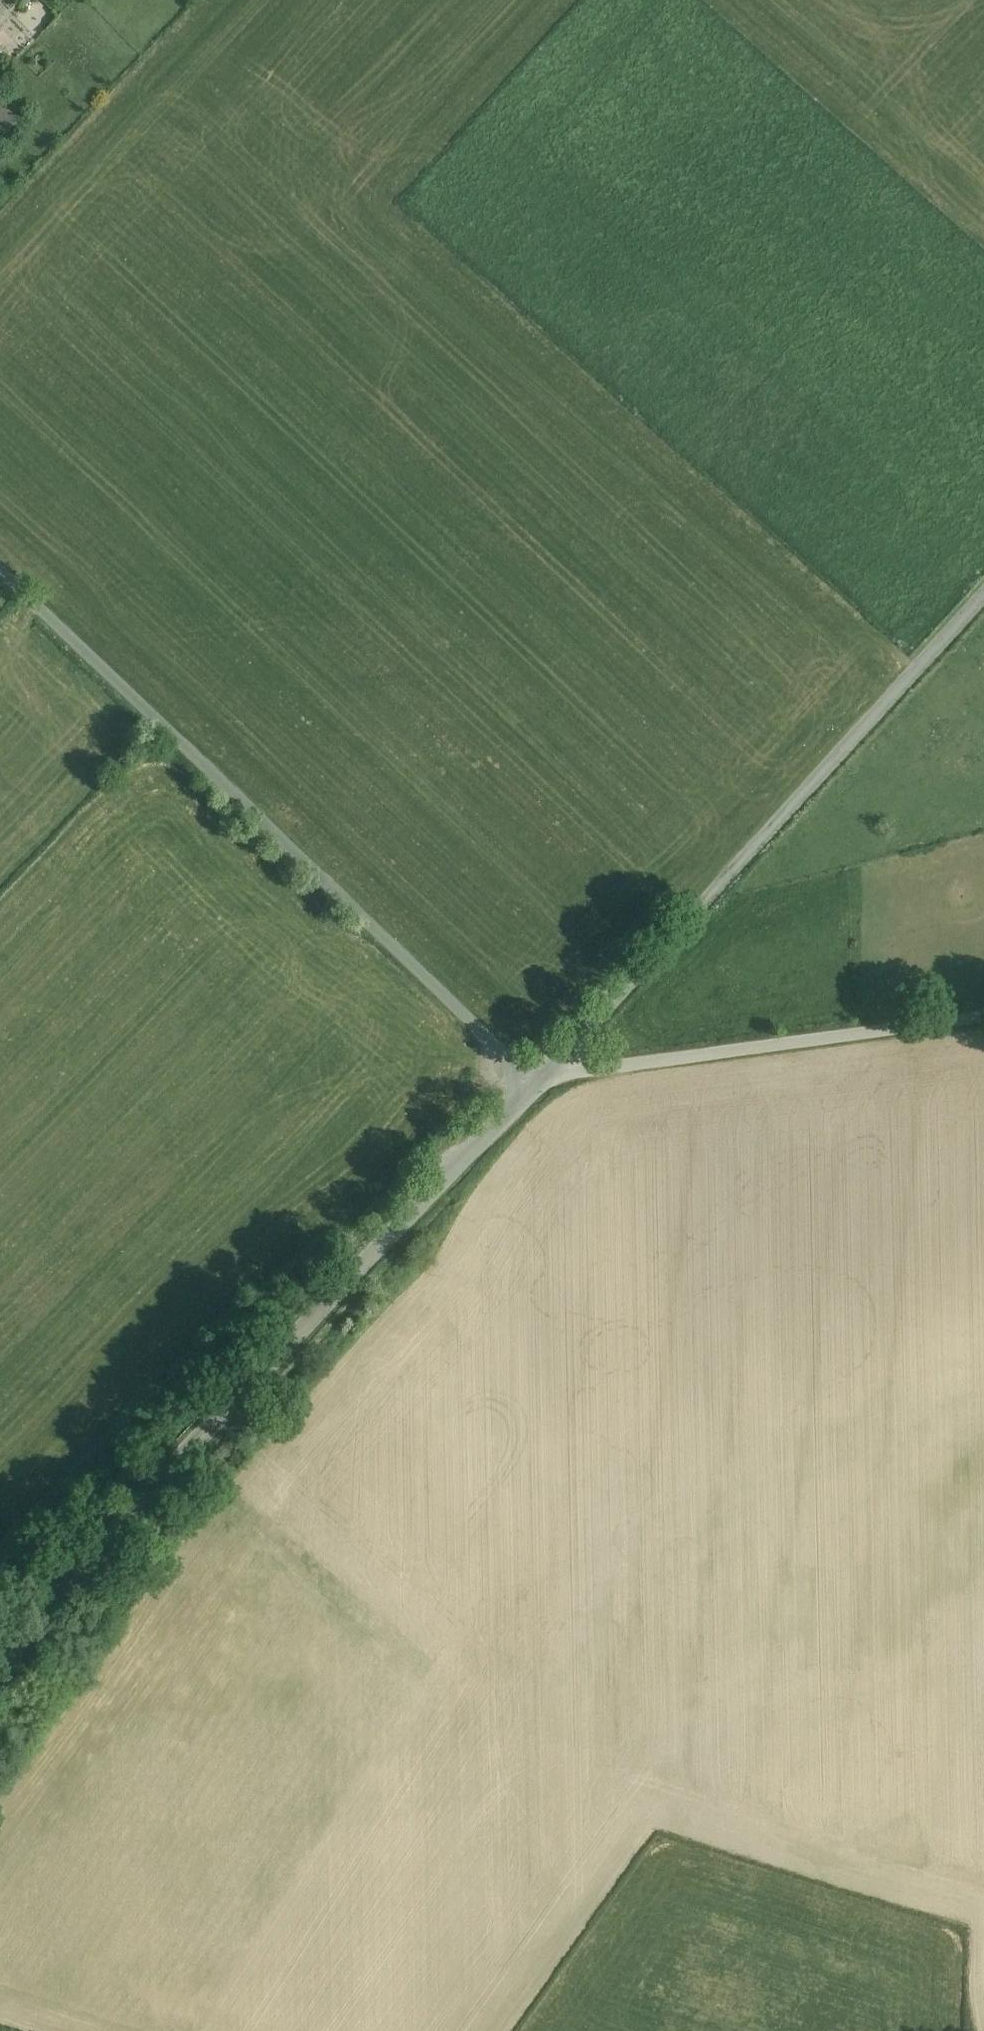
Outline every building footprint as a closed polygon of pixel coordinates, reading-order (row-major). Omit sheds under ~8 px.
[(0,93),(0,140),(23,118),(0,93)]
